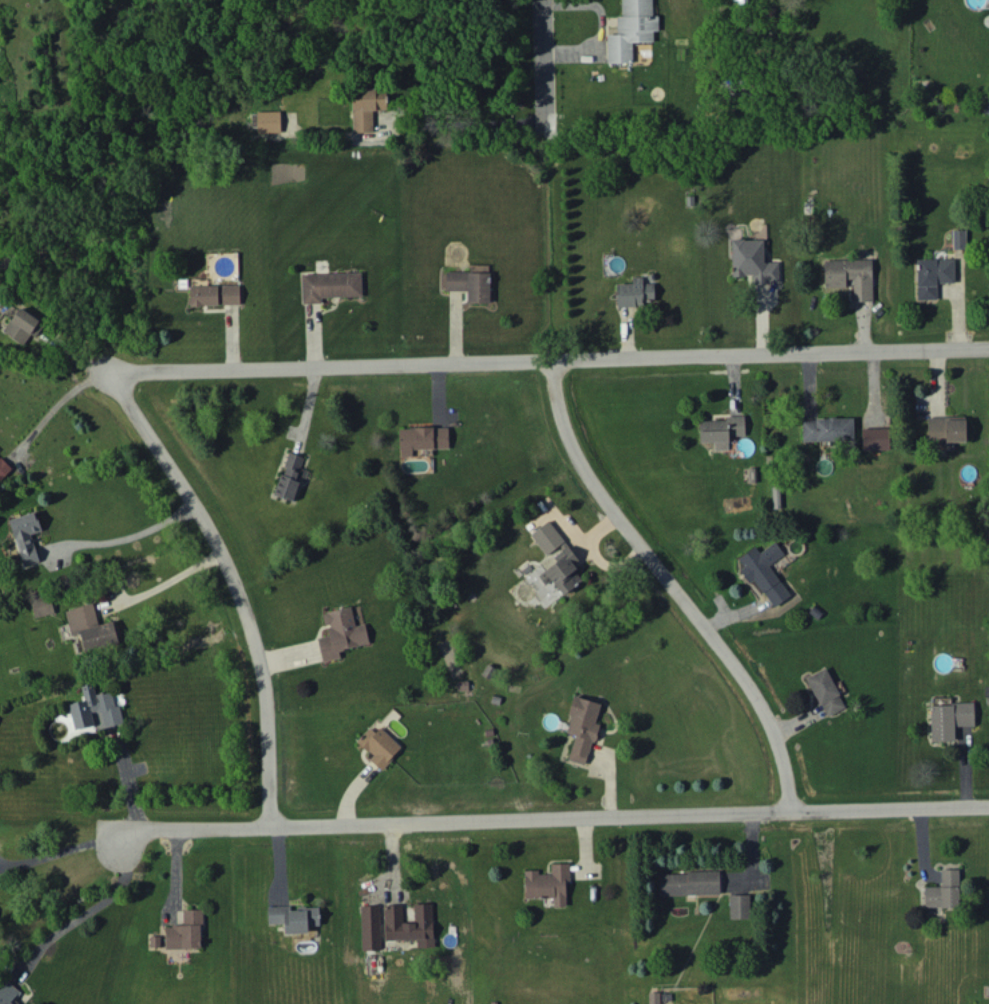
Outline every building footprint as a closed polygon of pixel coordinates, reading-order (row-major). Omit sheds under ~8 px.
[(622,16),(616,16),(617,33),(606,34),(607,62),(632,62),(632,42),(653,41),(653,30),(658,30),(658,15),(652,15),(652,0),(622,0),(622,16)] [(352,88),(353,132),(373,131),(373,109),(387,109),(386,88),(352,88)] [(281,132),(280,110),(257,111),(258,132),(281,132)] [(965,229),(952,229),(953,248),(966,248),(965,229)] [(732,276),(751,276),(752,283),(779,282),(778,261),(764,261),(763,239),(731,239),(732,276)] [(954,282),(954,258),(917,259),(917,299),(937,299),(936,282),(954,282)] [(853,301),(873,300),(872,259),(824,260),(825,287),(846,287),(846,279),(853,279),(853,301)] [(489,264),(469,265),(470,271),(445,271),(445,290),(467,290),(468,302),(490,302),(489,264)] [(302,273),(303,303),(321,302),(321,296),(362,295),(361,272),(302,273)] [(654,283),(643,283),(642,277),(632,277),(632,283),(616,283),(617,306),(643,306),(643,301),(654,301),(654,283)] [(191,305),(240,304),(240,284),(190,285),(191,305)] [(44,321),(18,307),(4,333),(24,344),(30,333),(35,336),(44,321)] [(699,441),(714,441),(714,450),(728,449),(728,435),(745,434),(744,415),(725,415),(726,419),(699,420),(699,441)] [(966,441),(965,416),(927,417),(927,442),(966,441)] [(802,419),(802,441),(853,440),(853,418),(802,419)] [(399,427),(400,456),(412,456),(412,449),(448,448),(448,426),(399,427)] [(861,428),(862,449),(890,449),(889,427),(861,428)] [(293,500),(299,480),(297,480),(304,456),(287,451),(275,494),(293,500)] [(11,468),(0,457),(0,480),(11,468)] [(9,519),(24,566),(40,561),(31,533),(42,530),(36,511),(9,519)] [(530,533),(547,557),(551,554),(556,561),(544,569),(541,564),(525,576),(536,591),(533,593),(544,608),(583,580),(572,564),(578,560),(549,520),(530,533)] [(754,578),(773,606),(790,595),(769,564),(784,554),(775,541),(759,552),(755,546),(738,557),(744,567),(740,569),(748,582),(754,578)] [(31,600),(36,617),(54,611),(49,595),(31,600)] [(99,624),(94,602),(65,609),(71,635),(81,633),(85,650),(119,642),(113,620),(99,624)] [(369,643),(365,623),(355,625),(351,606),(322,612),(325,625),(327,624),(329,634),(317,637),(322,661),(340,657),(339,649),(369,643)] [(825,716),(845,707),(826,667),(807,676),(825,716)] [(74,729),(94,725),(91,712),(101,710),(105,726),(123,722),(119,703),(115,704),(111,690),(95,693),(93,682),(81,685),(84,699),(69,703),(74,729)] [(568,759),(587,764),(598,723),(595,722),(600,702),(574,695),(565,733),(574,735),(568,759)] [(974,725),(973,702),(930,703),(931,740),(954,740),(954,726),(974,725)] [(369,727),(357,740),(373,756),(370,759),(380,769),(402,747),(380,726),(375,732),(369,727)] [(569,863),(550,863),(551,873),(539,873),(539,869),(524,870),(525,898),(553,897),(553,906),(566,906),(565,880),(570,879),(569,863)] [(924,907),(959,906),(958,868),(941,869),(941,886),(924,886),(924,907)] [(659,895),(720,894),(720,871),(659,872),(659,895)] [(730,918),(749,918),(749,894),(729,894),(730,918)] [(415,922),(403,922),(402,904),(384,905),(385,939),(417,939),(417,949),(434,948),(433,903),(414,903),(415,922)] [(318,906),(290,908),(290,905),(267,906),(268,924),(284,923),(284,933),(308,932),(308,925),(319,924),(318,906)] [(361,905),(362,950),(381,950),(379,905),(361,905)] [(202,948),(201,909),(183,909),(183,925),(165,925),(166,948),(202,948)] [(7,979),(0,986),(0,1003),(17,1003),(13,1000),(21,992),(7,979)]
